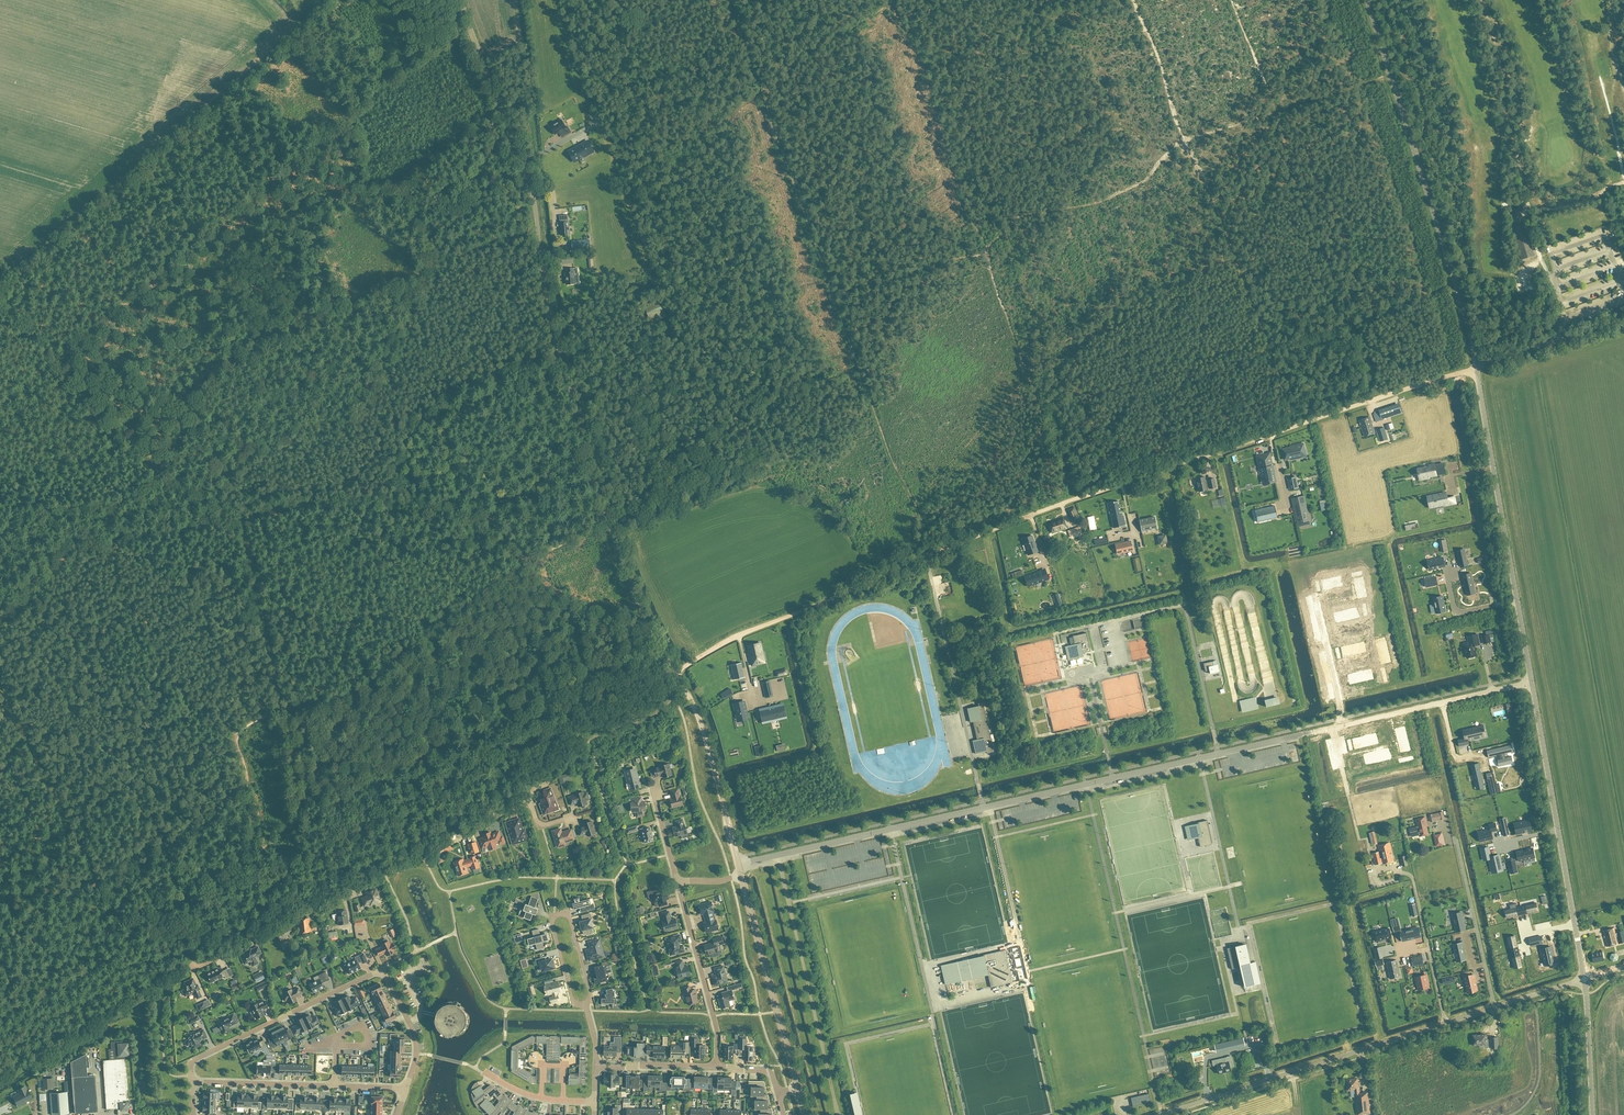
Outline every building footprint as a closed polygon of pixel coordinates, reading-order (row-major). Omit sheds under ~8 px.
[(550,127),(555,135),(563,130),(567,135),(571,132),(568,127),(566,128),(562,120),(550,127)] [(593,152),(592,150),(587,141),(578,146),(575,147),(569,151),(575,162),(580,159),(580,158),(583,156),(584,157),(590,154),(593,152)] [(568,222),(568,217),(562,217),(563,223),(560,223),(561,236),(570,235),(568,222)] [(1534,256),(1525,224),(1512,228),(1521,260),(1534,256)] [(589,240),(572,242),(573,252),(590,251),(589,240)] [(567,269),(567,273),(565,273),(566,285),(575,284),(575,283),(579,283),(578,268),(567,269)] [(654,317),(657,321),(668,315),(665,311),(654,317)] [(1399,405),(1379,411),(1381,417),(1375,419),(1374,414),(1373,414),(1376,422),(1381,420),(1381,419),(1402,413),(1399,405)] [(1370,417),(1359,420),(1364,437),(1375,433),(1370,417)] [(1380,442),(1388,439),(1384,428),(1376,430),(1380,442)] [(1306,455),(1304,444),(1290,447),(1283,449),(1285,460),(1291,458),(1290,458),(1306,455)] [(1259,467),(1272,464),(1269,454),(1257,457),(1259,467)] [(1424,467),(1417,469),(1420,480),(1427,478),(1426,476),(1429,476),(1429,477),(1440,475),(1440,474),(1442,473),(1443,474),(1446,473),(1444,463),(1435,465),(1429,467),(1429,468),(1425,469),(1424,467)] [(1272,466),(1260,468),(1262,481),(1268,480),(1269,484),(1276,482),(1274,473),(1273,471),(1272,466)] [(1197,478),(1196,479),(1196,480),(1195,481),(1196,484),(1197,484),(1199,492),(1207,490),(1207,489),(1209,489),(1216,487),(1214,479),(1207,480),(1208,481),(1206,482),(1204,477),(1201,478),(1200,477),(1198,477),(1197,478)] [(1291,490),(1298,488),(1296,477),(1288,479),(1291,490)] [(1446,498),(1445,493),(1428,496),(1430,508),(1446,504),(1447,505),(1455,503),(1454,497),(1446,498)] [(1293,499),(1294,505),(1298,522),(1302,521),(1304,520),(1309,519),(1303,496),(1293,499)] [(1114,528),(1126,525),(1123,515),(1122,515),(1120,509),(1120,510),(1119,508),(1120,508),(1119,501),(1114,502),(1107,503),(1108,510),(1112,509),(1113,513),(1111,513),(1114,528)] [(1258,523),(1277,518),(1275,506),(1255,510),(1258,523)] [(1068,510),(1073,523),(1080,520),(1077,511),(1076,511),(1074,507),(1068,510)] [(1155,517),(1139,520),(1142,533),(1142,531),(1153,528),(1157,527),(1157,530),(1157,529),(1157,527),(1155,517)] [(1052,533),(1067,528),(1063,518),(1048,523),(1052,533)] [(1022,539),(1028,555),(1038,551),(1032,536),(1029,537),(1025,538),(1022,539)] [(1165,536),(1162,536),(1158,537),(1159,543),(1160,544),(1167,543),(1165,536)] [(1131,541),(1115,544),(1117,554),(1133,551),(1133,552),(1132,552),(1132,553),(1133,552),(1131,541)] [(1464,549),(1457,551),(1461,567),(1468,565),(1464,549)] [(1138,557),(1133,559),(1135,571),(1141,570),(1138,557)] [(1443,557),(1428,560),(1430,570),(1445,566),(1443,557)] [(1045,581),(1042,570),(1027,575),(1031,586),(1045,581)] [(1471,573),(1462,575),(1467,595),(1475,593),(1471,573)] [(1436,577),(1424,579),(1425,583),(1429,582),(1430,586),(1438,585),(1436,577)] [(1442,596),(1433,598),(1437,614),(1446,612),(1442,596)] [(1087,633),(1073,636),(1073,637),(1073,638),(1075,644),(1075,645),(1070,646),(1065,647),(1068,660),(1084,656),(1083,653),(1091,651),(1087,633)] [(1469,643),(1464,644),(1467,658),(1470,657),(1470,658),(1474,657),(1474,656),(1476,656),(1474,646),(1480,645),(1477,634),(1467,636),(1469,643)] [(1489,635),(1482,636),(1484,644),(1491,642),(1489,635)] [(760,643),(748,646),(750,656),(749,656),(751,665),(764,662),(760,643)] [(1219,672),(1217,665),(1214,666),(1213,661),(1203,663),(1205,671),(1209,670),(1210,674),(1219,672)] [(742,662),(730,665),(730,666),(732,665),(735,679),(733,679),(733,680),(745,677),(744,677),(741,663),(742,663),(742,662)] [(721,694),(724,699),(733,693),(730,688),(721,694)] [(1280,704),(1279,702),(1278,698),(1265,701),(1266,705),(1266,707),(1280,704)] [(748,718),(744,701),(734,704),(737,716),(738,721),(743,720),(748,718)] [(987,753),(994,752),(983,702),(978,703),(978,705),(966,708),(970,723),(973,722),(977,740),(973,741),(976,754),(987,751),(987,753)] [(783,704),(760,710),(762,718),(762,720),(763,720),(763,723),(771,721),(771,720),(778,718),(778,719),(786,718),(783,704)] [(1484,728),(1484,725),(1477,727),(1477,728),(1474,728),(1473,728),(1463,730),(1464,738),(1458,740),(1460,746),(1459,746),(1459,747),(1469,744),(1468,741),(1474,739),(1474,738),(1479,737),(1479,738),(1486,737),(1485,729),(1485,728),(1484,728)] [(1499,767),(1513,764),(1511,756),(1505,758),(1505,754),(1513,752),(1512,745),(1487,750),(1488,758),(1497,756),(1498,756),(1499,759),(1498,759),(1497,760),(1499,767)] [(1474,780),(1476,786),(1483,785),(1478,763),(1471,765),(1473,775),(1474,775),(1475,780),(1474,780)] [(672,775),(669,764),(660,766),(660,767),(654,769),(656,777),(661,775),(661,774),(662,774),(663,778),(672,775)] [(636,775),(634,770),(625,772),(628,783),(630,783),(632,789),(640,787),(637,775),(636,775)] [(1496,794),(1491,772),(1486,773),(1491,795),(1496,794)] [(558,809),(551,789),(538,793),(540,799),(542,799),(543,803),(540,804),(544,815),(558,809)] [(680,797),(678,789),(670,791),(672,797),(673,797),(673,798),(670,799),(672,808),(683,805),(681,796),(680,797)] [(582,808),(585,807),(585,805),(586,805),(587,804),(586,800),(589,800),(589,799),(590,798),(590,795),(588,795),(588,794),(585,795),(584,792),(575,794),(575,795),(568,797),(571,805),(575,804),(575,803),(577,803),(579,807),(581,806),(581,807),(582,808)] [(642,803),(640,798),(633,800),(634,803),(632,804),(632,811),(635,811),(637,817),(639,816),(640,816),(645,815),(644,810),(645,810),(645,806),(644,802),(642,803)] [(1440,820),(1444,819),(1442,812),(1429,815),(1431,822),(1434,821),(1434,820),(1440,818),(1440,820)] [(1419,836),(1428,834),(1427,826),(1428,826),(1426,817),(1416,819),(1417,827),(1410,829),(1411,835),(1419,834),(1419,836)] [(524,830),(523,830),(519,819),(506,823),(508,827),(509,826),(510,830),(509,830),(513,844),(528,840),(526,834),(525,834),(524,830)] [(684,825),(683,819),(675,821),(676,825),(677,825),(678,827),(673,828),(675,837),(687,833),(685,825),(684,825)] [(1195,824),(1187,826),(1190,840),(1198,838),(1200,847),(1213,844),(1207,820),(1195,823),(1195,824)] [(1532,831),(1529,820),(1514,824),(1517,834),(1525,832),(1525,833),(1525,832),(1527,832),(1528,832),(1532,831)] [(587,833),(588,836),(596,833),(594,829),(595,829),(594,825),(593,825),(592,821),(584,824),(585,826),(578,829),(580,835),(587,833)] [(1480,842),(1492,839),(1493,839),(1491,832),(1497,830),(1495,823),(1489,825),(1490,829),(1478,832),(1480,842)] [(646,829),(645,828),(640,829),(643,838),(644,838),(645,842),(645,843),(654,841),(650,828),(646,829)] [(562,834),(560,829),(553,831),(558,847),(564,845),(563,842),(574,839),(571,831),(562,834)] [(498,832),(492,835),(491,832),(483,835),(484,837),(479,839),(483,848),(488,845),(490,850),(495,848),(493,844),(499,842),(499,844),(504,842),(503,837),(500,837),(498,832)] [(1445,844),(1442,834),(1434,836),(1436,846),(1445,844)] [(440,846),(436,848),(440,856),(453,849),(449,841),(440,846)] [(476,842),(468,844),(471,854),(479,852),(476,842)] [(1378,846),(1380,852),(1372,853),(1375,865),(1383,863),(1383,864),(1394,862),(1390,843),(1378,846)] [(1489,859),(1492,873),(1503,870),(1499,855),(1491,857),(1489,847),(1481,849),(1483,860),(1489,859)] [(1533,848),(1517,852),(1519,861),(1535,858),(1533,848)] [(468,873),(466,867),(472,865),(473,870),(480,867),(476,856),(469,858),(470,859),(464,861),(463,859),(454,862),(458,876),(468,873)] [(1514,860),(1508,861),(1511,874),(1517,873),(1514,860)] [(378,894),(376,889),(368,892),(367,894),(366,897),(361,898),(364,906),(370,904),(370,905),(377,903),(376,901),(380,900),(379,896),(378,894)] [(660,892),(659,889),(647,892),(649,899),(653,897),(654,903),(655,903),(656,907),(659,906),(667,904),(666,899),(668,899),(667,895),(665,896),(664,891),(660,892)] [(532,896),(528,905),(526,904),(523,910),(521,909),(519,915),(521,916),(531,920),(533,915),(535,916),(535,915),(536,915),(538,908),(535,907),(539,899),(532,896)] [(580,901),(579,898),(574,899),(575,903),(573,903),(574,909),(582,907),(584,912),(595,909),(594,904),(591,904),(589,899),(580,901)] [(711,902),(699,905),(701,914),(704,914),(705,918),(714,916),(713,911),(714,911),(712,907),(713,907),(714,906),(713,904),(712,903),(711,902)] [(1507,918),(1522,915),(1521,909),(1521,907),(1517,907),(1516,903),(1509,905),(1510,909),(1505,910),(1507,918)] [(1521,907),(1521,909),(1525,908),(1526,914),(1538,911),(1536,903),(1521,907)] [(346,910),(337,912),(339,925),(348,923),(346,910)] [(669,911),(662,913),(664,922),(662,922),(665,931),(669,930),(673,929),(678,927),(676,919),(671,920),(670,918),(669,911)] [(1461,912),(1452,914),(1456,932),(1462,931),(1461,928),(1465,927),(1461,912)] [(592,919),(591,914),(582,916),(584,921),(580,922),(580,924),(581,928),(582,930),(583,930),(584,935),(587,934),(587,935),(591,934),(592,931),(592,928),(593,928),(591,919),(592,919)] [(714,916),(705,918),(706,922),(704,923),(706,933),(719,929),(718,928),(719,927),(719,926),(719,925),(718,924),(717,924),(716,920),(715,920),(714,916)] [(299,933),(299,936),(303,936),(303,933),(311,932),(309,918),(297,920),(299,933)] [(287,935),(292,933),(289,926),(276,933),(280,942),(288,938),(287,935)] [(1417,928),(1401,932),(1403,941),(1419,937),(1417,928)] [(1603,931),(1607,947),(1623,943),(1623,930),(1616,932),(1614,928),(1603,931)] [(540,935),(539,929),(532,931),(534,937),(527,939),(529,946),(530,945),(531,946),(532,945),(536,944),(537,950),(544,948),(542,942),(549,940),(547,933),(540,935)] [(1389,929),(1373,932),(1375,941),(1391,937),(1389,929)] [(337,931),(326,933),(327,939),(338,938),(337,931)] [(680,935),(666,938),(670,955),(684,951),(683,946),(681,945),(680,946),(679,942),(680,941),(681,940),(680,935)] [(1507,938),(1511,953),(1519,951),(1515,936),(1507,938)] [(704,949),(705,952),(706,952),(706,955),(709,954),(710,957),(716,956),(715,952),(718,952),(716,947),(717,945),(724,944),(722,937),(713,939),(714,943),(704,946),(705,948),(704,949)] [(603,956),(599,940),(590,943),(591,948),(590,950),(587,951),(589,960),(603,956)] [(382,947),(376,950),(379,956),(385,953),(386,956),(388,955),(388,956),(393,954),(392,953),(394,952),(392,950),(395,949),(392,944),(390,945),(388,941),(381,944),(382,947)] [(1462,942),(1452,944),(1457,963),(1466,960),(1462,942)] [(1242,951),(1241,946),(1236,947),(1227,949),(1232,969),(1240,968),(1244,987),(1254,984),(1247,950),(1242,951)] [(253,966),(258,963),(254,956),(261,953),(258,947),(251,950),(250,949),(248,950),(249,951),(240,956),(243,961),(244,960),(245,963),(250,961),(253,966)] [(1553,954),(1551,947),(1540,949),(1542,957),(1544,957),(1546,966),(1553,964),(1551,955),(1553,954)] [(946,985),(977,978),(988,975),(991,988),(1014,983),(1006,950),(972,958),(972,959),(941,966),(946,985)] [(1522,966),(1519,951),(1511,953),(1514,968),(1522,966)] [(1604,960),(1602,951),(1591,953),(1593,963),(1604,960)] [(344,965),(349,974),(361,968),(358,963),(362,961),(363,964),(367,961),(363,953),(359,955),(360,958),(357,960),(357,959),(344,965)] [(1411,958),(1413,966),(1423,963),(1422,956),(1423,955),(1411,958)] [(555,969),(554,965),(553,965),(554,965),(553,962),(552,959),(548,960),(545,961),(544,961),(543,957),(535,959),(537,966),(541,965),(542,968),(543,971),(547,969),(548,971),(555,969)] [(684,967),(682,960),(675,962),(677,969),(676,969),(679,978),(691,975),(688,966),(684,967)] [(1397,960),(1387,962),(1387,963),(1391,979),(1390,979),(1400,977),(1400,976),(1398,968),(1397,964),(1398,964),(1397,964),(1396,960),(1397,960)] [(603,967),(603,966),(595,968),(598,978),(594,979),(595,984),(606,981),(605,977),(606,977),(605,973),(611,972),(609,965),(603,967)] [(727,982),(723,966),(715,968),(717,975),(716,976),(715,976),(712,977),(715,985),(727,982)] [(221,973),(218,968),(206,974),(211,983),(223,977),(222,976),(225,975),(226,978),(230,976),(227,969),(223,971),(223,972),(221,973)] [(313,992),(324,987),(322,983),(325,981),(325,982),(329,980),(325,972),(321,974),(323,978),(309,984),(310,987),(309,987),(312,993),(313,992)] [(262,973),(254,977),(256,982),(264,978),(262,973)] [(1428,985),(1429,985),(1427,974),(1414,977),(1415,982),(1416,981),(1418,989),(1418,990),(1429,988),(1428,985)] [(1476,991),(1478,990),(1476,984),(1476,982),(1474,975),(1464,978),(1464,981),(1464,982),(1466,987),(1467,993),(1469,992),(1469,993),(1476,991)] [(197,999),(201,996),(198,990),(199,989),(197,985),(196,985),(193,979),(188,981),(188,982),(185,984),(187,988),(182,991),(185,996),(194,992),(197,999)] [(231,981),(235,988),(240,986),(236,979),(231,981)] [(268,986),(266,982),(256,987),(258,990),(268,986)] [(558,982),(546,985),(548,994),(552,993),(553,997),(551,997),(552,1002),(558,1001),(556,992),(560,991),(558,982)] [(372,993),(382,989),(379,983),(370,988),(372,993)] [(963,983),(948,985),(948,989),(952,988),(952,992),(955,992),(955,994),(964,992),(963,983)] [(691,991),(690,987),(683,988),(684,993),(686,993),(687,997),(686,998),(687,1000),(688,1001),(689,1005),(698,1003),(695,993),(696,992),(695,990),(691,991)] [(287,999),(289,1004),(296,1000),(295,997),(301,994),(298,988),(292,991),(291,989),(284,993),(285,994),(284,995),(283,996),(283,997),(283,998),(284,999),(285,999),(286,999),(287,999)] [(614,992),(613,988),(606,990),(607,993),(605,994),(605,996),(607,996),(606,998),(602,998),(601,1004),(601,1005),(609,1005),(609,1003),(614,1003),(614,998),(613,998),(613,996),(615,996),(615,991),(614,992)] [(374,1000),(384,995),(382,990),(382,989),(372,993),(371,994),(371,995),(374,1000)] [(734,999),(732,990),(722,993),(722,996),(723,997),(722,998),(721,998),(718,998),(721,1009),(730,1006),(729,1001),(734,999)] [(377,1006),(378,1005),(387,1001),(384,995),(374,1000),(377,1006)] [(342,999),(347,1011),(354,1008),(354,1007),(359,1005),(355,997),(350,1000),(348,996),(342,999)] [(340,1014),(347,1011),(342,999),(335,1002),(336,1006),(332,1008),(336,1016),(340,1014)] [(252,1015),(254,1014),(256,1019),(264,1015),(261,1010),(263,1009),(264,1009),(268,1008),(264,1001),(258,1003),(250,1007),(252,1011),(250,1012),(252,1015)] [(378,1005),(381,1011),(390,1007),(387,1001),(378,1005)] [(452,1003),(450,1003),(449,1003),(448,1004),(447,1004),(446,1004),(445,1005),(444,1005),(443,1006),(442,1006),(441,1007),(440,1008),(439,1009),(438,1010),(438,1011),(437,1012),(437,1013),(437,1014),(436,1015),(436,1017),(436,1018),(435,1018),(435,1020),(435,1021),(436,1022),(436,1023),(436,1024),(436,1025),(437,1026),(437,1027),(438,1028),(439,1029),(439,1030),(440,1031),(441,1031),(442,1032),(443,1033),(444,1033),(445,1034),(446,1034),(447,1035),(448,1035),(449,1035),(451,1035),(452,1035),(453,1035),(454,1035),(455,1035),(456,1034),(457,1034),(458,1034),(459,1033),(460,1032),(461,1032),(462,1031),(463,1030),(464,1029),(464,1028),(465,1028),(465,1027),(466,1026),(466,1025),(466,1024),(467,1023),(467,1022),(467,1021),(467,1020),(467,1019),(467,1018),(467,1017),(467,1016),(466,1015),(466,1014),(466,1013),(465,1012),(465,1011),(464,1010),(463,1009),(463,1008),(462,1008),(461,1007),(461,1006),(460,1006),(459,1005),(458,1005),(457,1004),(456,1004),(455,1004),(454,1004),(453,1003),(452,1003)] [(392,1012),(390,1007),(381,1011),(384,1016),(392,1012)] [(385,1028),(390,1025),(388,1021),(395,1018),(393,1012),(392,1012),(384,1016),(382,1017),(384,1020),(382,1021),(385,1028)] [(303,1018),(307,1029),(308,1029),(315,1026),(314,1025),(319,1023),(316,1016),(311,1019),(309,1015),(308,1014),(305,1016),(306,1017),(303,1018)] [(221,1030),(223,1034),(230,1031),(228,1027),(237,1023),(233,1015),(217,1022),(219,1026),(218,1027),(220,1031),(221,1030)] [(301,1032),(307,1029),(303,1018),(299,1019),(299,1018),(296,1020),(296,1021),(297,1025),(292,1027),(295,1034),(301,1031),(301,1032)] [(283,1042),(282,1042),(284,1046),(288,1044),(286,1041),(294,1037),(291,1030),(287,1032),(284,1025),(279,1028),(279,1029),(277,1030),(283,1042)] [(193,1049),(200,1045),(199,1041),(207,1037),(203,1029),(195,1033),(194,1032),(187,1035),(189,1040),(185,1041),(187,1046),(191,1044),(193,1049)] [(276,1045),(282,1042),(283,1042),(277,1030),(275,1031),(275,1030),(270,1032),(273,1039),(272,1040),(270,1042),(273,1048),(277,1046),(276,1045)] [(398,1039),(398,1034),(390,1034),(390,1039),(393,1039),(393,1045),(404,1046),(404,1039),(398,1039)] [(519,1051),(534,1043),(537,1043),(537,1045),(538,1036),(537,1036),(537,1037),(534,1037),(533,1036),(533,1035),(512,1047),(513,1048),(512,1059),(511,1059),(520,1059),(519,1059),(519,1051)] [(1485,1035),(1473,1035),(1473,1045),(1479,1045),(1480,1048),(1489,1047),(1488,1039),(1486,1040),(1485,1035)] [(538,1036),(537,1045),(537,1043),(547,1043),(546,1060),(553,1060),(554,1036),(550,1036),(550,1037),(538,1037),(538,1036)] [(558,1036),(554,1036),(553,1060),(560,1060),(561,1044),(570,1044),(570,1045),(570,1036),(570,1037),(558,1037),(558,1036)] [(579,1061),(587,1061),(587,1057),(587,1037),(583,1037),(583,1038),(571,1037),(571,1036),(570,1036),(570,1045),(570,1044),(580,1044),(580,1057),(580,1061),(579,1061)] [(617,1048),(622,1048),(622,1037),(614,1037),(614,1042),(610,1042),(610,1046),(604,1046),(604,1056),(617,1056),(617,1048)] [(698,1044),(698,1038),(691,1038),(691,1046),(694,1046),(694,1049),(695,1049),(695,1058),(697,1058),(697,1059),(702,1059),(702,1058),(704,1058),(704,1054),(707,1054),(707,1049),(704,1049),(704,1045),(700,1045),(700,1044),(698,1044)] [(1243,1038),(1224,1042),(1225,1049),(1244,1045),(1243,1038)] [(265,1055),(266,1054),(269,1053),(265,1045),(261,1047),(258,1039),(253,1042),(252,1041),(250,1042),(250,1043),(245,1045),(246,1048),(245,1049),(247,1053),(248,1052),(249,1053),(252,1051),(259,1054),(260,1051),(264,1052),(265,1055)] [(746,1047),(747,1039),(739,1039),(739,1049),(743,1049),(743,1060),(754,1060),(754,1051),(753,1051),(753,1047),(746,1047)] [(126,1059),(125,1059),(125,1056),(129,1056),(128,1051),(129,1051),(128,1051),(127,1049),(128,1049),(128,1048),(128,1044),(123,1044),(122,1042),(111,1042),(111,1050),(114,1050),(115,1060),(103,1061),(106,1109),(106,1110),(120,1108),(121,1111),(128,1110),(128,1108),(130,1108),(130,1107),(129,1107),(126,1059)] [(679,1042),(679,1046),(671,1046),(671,1057),(672,1058),(675,1058),(675,1057),(685,1058),(685,1053),(688,1053),(689,1042),(679,1042)] [(637,1047),(631,1047),(626,1046),(626,1055),(634,1055),(634,1057),(639,1057),(639,1055),(644,1056),(645,1043),(637,1043),(637,1047)] [(734,1054),(738,1054),(738,1044),(734,1044),(734,1046),(724,1046),(723,1059),(734,1059),(734,1054)] [(654,1046),(647,1046),(647,1054),(652,1054),(653,1054),(653,1058),(664,1058),(664,1046),(654,1046)] [(276,1053),(269,1053),(266,1054),(266,1061),(263,1061),(263,1066),(257,1065),(256,1075),(262,1075),(262,1076),(265,1076),(265,1075),(271,1075),(271,1064),(276,1064),(276,1053)] [(86,1054),(71,1062),(75,1113),(98,1112),(95,1075),(87,1076),(86,1054)] [(1216,1065),(1218,1074),(1230,1071),(1229,1066),(1233,1065),(1231,1056),(1227,1057),(1228,1062),(1216,1065)] [(520,1059),(511,1059),(512,1059),(512,1071),(511,1071),(532,1084),(532,1083),(537,1083),(536,1083),(536,1084),(537,1084),(537,1075),(536,1075),(537,1075),(537,1076),(533,1076),(519,1068),(519,1059),(520,1059)] [(587,1061),(579,1061),(580,1061),(579,1064),(579,1077),(570,1077),(570,1075),(569,1075),(569,1085),(569,1083),(582,1084),(582,1085),(586,1085),(587,1065),(586,1065),(586,1061),(587,1061)] [(299,1074),(299,1065),(299,1062),(296,1062),(296,1065),(296,1064),(291,1064),(291,1065),(291,1074),(296,1074),(296,1075),(299,1075),(299,1074)] [(354,1067),(353,1076),(353,1077),(357,1077),(357,1076),(362,1076),(362,1067),(362,1066),(357,1066),(357,1067),(354,1067)] [(1249,1079),(1244,1067),(1238,1069),(1242,1081),(1249,1079)] [(615,1077),(615,1075),(608,1075),(608,1077),(604,1077),(604,1084),(608,1084),(608,1086),(615,1086),(615,1084),(619,1085),(619,1077),(615,1077)] [(630,1089),(633,1089),(633,1076),(631,1076),(631,1075),(626,1075),(626,1077),(626,1079),(623,1079),(623,1087),(626,1087),(626,1088),(630,1088),(630,1089)] [(635,1076),(633,1076),(633,1089),(633,1088),(640,1089),(640,1087),(642,1087),(642,1088),(643,1088),(643,1079),(642,1079),(642,1080),(640,1080),(640,1075),(636,1075),(635,1076)] [(651,1087),(655,1087),(655,1076),(648,1076),(648,1082),(644,1082),(644,1091),(651,1091),(651,1087)] [(667,1090),(667,1081),(667,1082),(662,1082),(663,1076),(655,1076),(655,1087),(659,1087),(659,1091),(667,1091),(667,1090)] [(674,1087),(678,1087),(678,1076),(672,1076),(672,1078),(670,1078),(670,1081),(667,1081),(667,1090),(674,1090),(674,1087)] [(690,1091),(690,1089),(690,1081),(687,1081),(687,1078),(685,1078),(685,1076),(678,1076),(678,1087),(683,1088),(683,1091),(690,1091)] [(42,1088),(46,1088),(50,1088),(53,1087),(58,1086),(57,1082),(53,1083),(53,1081),(54,1081),(54,1077),(49,1077),(49,1079),(45,1079),(41,1079),(41,1080),(42,1087),(42,1088)] [(690,1081),(690,1089),(694,1089),(694,1088),(701,1088),(702,1077),(694,1077),(694,1079),(690,1078),(690,1081)] [(708,1077),(702,1077),(701,1088),(708,1088),(708,1089),(712,1089),(712,1079),(708,1079),(708,1077)] [(717,1090),(724,1091),(725,1077),(718,1077),(717,1084),(713,1084),(713,1092),(717,1092),(717,1090)] [(736,1081),(732,1080),(732,1078),(725,1077),(724,1091),(731,1091),(731,1095),(736,1096),(736,1089),(736,1081)] [(1358,1086),(1358,1085),(1357,1083),(1358,1082),(1357,1079),(1346,1080),(1348,1091),(1354,1090),(1357,1114),(1360,1114),(1361,1114),(1362,1114),(1366,1114),(1367,1114),(1370,1114),(1368,1092),(1364,1092),(1363,1093),(1360,1094),(1359,1094),(1358,1086)] [(473,1098),(473,1099),(474,1101),(474,1102),(475,1104),(495,1088),(494,1087),(494,1086),(490,1084),(490,1085),(483,1091),(477,1082),(478,1082),(478,1081),(477,1082),(476,1082),(476,1083),(475,1083),(474,1084),(474,1085),(473,1085),(473,1086),(472,1087),(472,1088),(472,1089),(471,1090),(471,1091),(471,1092),(472,1092),(474,1091),(477,1096),(473,1098)] [(751,1094),(764,1095),(764,1090),(766,1090),(766,1091),(767,1091),(764,1081),(748,1081),(748,1085),(753,1085),(753,1087),(751,1087),(751,1094)] [(18,1091),(19,1094),(14,1097),(18,1105),(17,1104),(23,1101),(24,1102),(31,1098),(25,1087),(18,1091)] [(495,1088),(475,1104),(475,1105),(476,1106),(477,1107),(478,1108),(481,1105),(486,1109),(492,1103),(488,1099),(494,1095),(496,1098),(497,1098),(499,1096),(497,1093),(501,1090),(497,1088),(496,1089),(495,1088)] [(51,1114),(53,1114),(56,1114),(65,1114),(69,1114),(67,1092),(50,1093),(51,1114)] [(850,1094),(855,1114),(862,1114),(856,1092),(850,1094)] [(244,1108),(244,1095),(244,1094),(239,1094),(239,1095),(237,1095),(237,1101),(234,1101),(234,1108),(237,1108),(244,1108)] [(486,1109),(490,1113),(489,1114),(495,1114),(508,1099),(507,1098),(507,1097),(508,1097),(505,1094),(504,1095),(505,1095),(502,1098),(499,1096),(497,1098),(499,1101),(495,1106),(492,1103),(486,1109)] [(767,1094),(767,1095),(764,1095),(751,1094),(751,1095),(750,1095),(750,1099),(757,1099),(756,1100),(755,1100),(755,1108),(768,1108),(768,1104),(770,1104),(768,1094),(767,1094)] [(1149,1094),(1131,1098),(1133,1107),(1151,1103),(1149,1094)] [(258,1110),(261,1110),(261,1102),(258,1102),(258,1096),(256,1096),(256,1095),(251,1095),(251,1108),(258,1108),(258,1110)] [(267,1109),(274,1109),(274,1097),(274,1096),(269,1095),(269,1096),(267,1096),(267,1102),(263,1102),(263,1110),(267,1110),(267,1109)] [(288,1103),(288,1097),(286,1097),(286,1096),(281,1096),(281,1109),(287,1110),(292,1110),(292,1103),(288,1103)] [(307,1110),(307,1098),(307,1097),(302,1097),(302,1098),(300,1098),(300,1103),(295,1103),(295,1111),(300,1111),(300,1110),(307,1110)] [(319,1097),(314,1097),(314,1109),(320,1110),(320,1111),(325,1111),(325,1106),(320,1105),(321,1098),(319,1098),(319,1097)] [(330,1110),(336,1110),(336,1098),(331,1098),(331,1099),(330,1099),(329,1106),(325,1106),(325,1111),(329,1111),(330,1110)] [(495,1114),(507,1114),(503,1113),(508,1107),(511,1110),(515,1104),(512,1102),(513,1101),(513,1102),(513,1101),(510,1099),(510,1100),(508,1099),(495,1114)] [(627,1114),(635,1114),(635,1108),(635,1106),(629,1106),(630,1103),(623,1103),(623,1113),(627,1113),(627,1114)] [(522,1108),(521,1107),(521,1106),(518,1104),(518,1105),(515,1104),(511,1110),(514,1111),(513,1114),(519,1114),(522,1108)] [(608,1112),(608,1114),(618,1114),(618,1111),(621,1111),(621,1105),(615,1105),(615,1108),(609,1108),(608,1112)] [(656,1114),(663,1114),(666,1114),(666,1105),(663,1105),(663,1109),(656,1109),(656,1114)] [(204,1113),(209,1113),(209,1114),(216,1114),(216,1106),(204,1106),(203,1106),(203,1111),(204,1111),(204,1113)]
